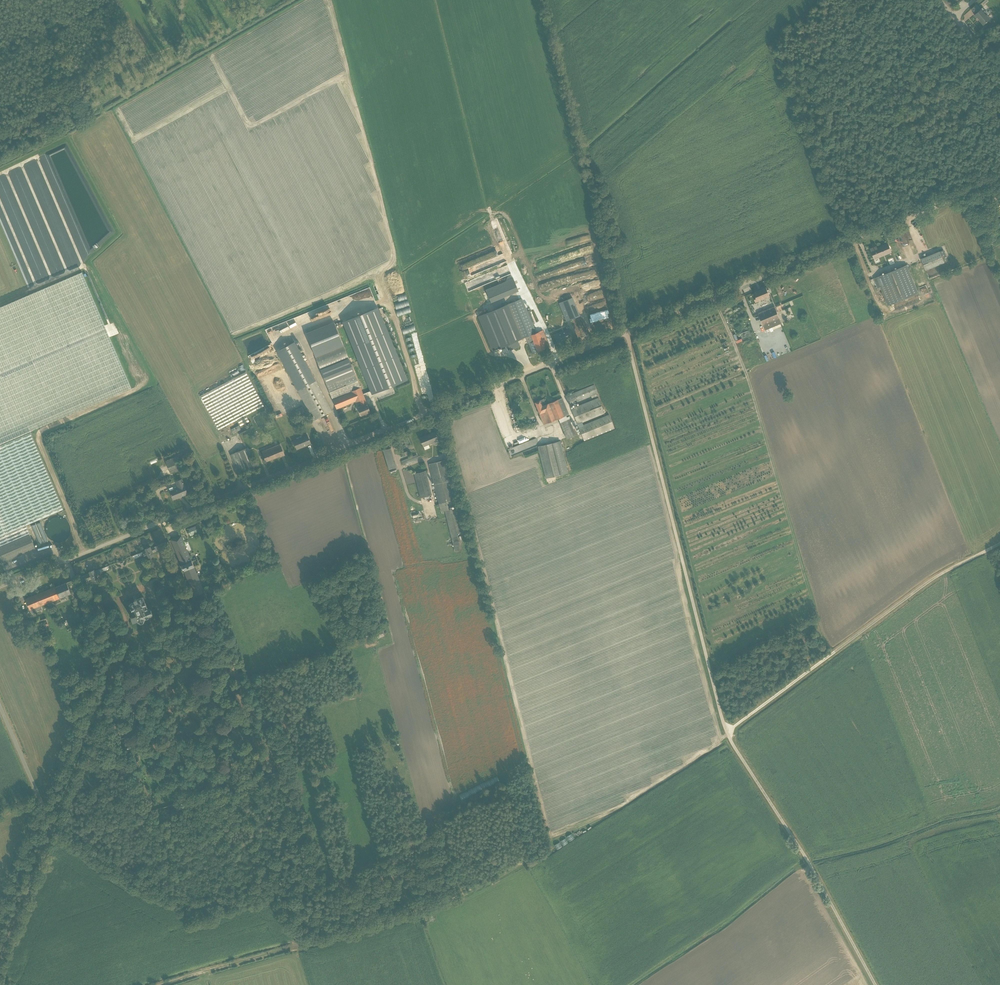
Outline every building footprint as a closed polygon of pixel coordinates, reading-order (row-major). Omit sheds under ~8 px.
[(983,26),(991,19),(978,3),(970,10),(983,26)] [(874,246),(866,248),(871,261),(892,253),(888,243),(876,248),(874,246)] [(946,250),(923,258),(928,270),(950,262),(946,250)] [(883,287),(890,306),(920,295),(911,266),(876,278),(879,289),(883,287)] [(493,303),(521,293),(516,279),(488,289),(493,303)] [(766,287),(750,295),(753,304),(771,297),(766,287)] [(567,322),(581,317),(576,298),(562,302),(567,322)] [(524,299),(509,305),(523,339),(538,333),(524,299)] [(763,320),(780,315),(778,307),(760,313),(763,320)] [(781,316),(764,319),(767,332),(784,328),(781,316)] [(569,329),(552,336),(555,345),(573,338),(569,329)] [(533,335),(539,352),(551,348),(546,331),(533,335)] [(346,345),(314,358),(323,375),(355,361),(346,345)] [(289,364),(291,369),(309,361),(306,357),(289,364)] [(197,382),(198,385),(227,370),(225,366),(227,365),(225,360),(209,368),(212,374),(197,382)] [(367,361),(324,380),(331,402),(359,390),(362,392),(377,387),(367,361)] [(245,373),(202,395),(220,428),(263,407),(245,373)] [(312,375),(291,386),(311,421),(331,412),(312,375)] [(387,387),(390,394),(408,386),(405,379),(387,387)] [(576,400),(577,403),(600,395),(597,385),(571,394),(574,401),(576,400)] [(351,410),(357,418),(369,415),(359,390),(331,402),(334,410),(357,401),(358,406),(351,410)] [(601,398),(579,406),(578,404),(572,406),(579,424),(607,414),(601,398)] [(538,401),(531,402),(535,414),(537,413),(541,426),(558,419),(550,402),(540,406),(538,401)] [(612,416),(581,425),(586,440),(617,431),(612,416)] [(30,535),(27,526),(63,510),(30,433),(0,445),(0,548),(30,535)] [(289,443),(293,451),(312,443),(309,434),(289,443)] [(416,441),(423,449),(438,444),(434,434),(416,441)] [(509,447),(515,444),(512,437),(506,440),(509,447)] [(512,457),(527,452),(526,450),(537,446),(535,440),(524,444),(509,449),(512,457)] [(281,442),(257,451),(261,461),(285,454),(281,442)] [(547,479),(570,474),(563,442),(540,446),(547,479)] [(255,467),(246,449),(228,456),(236,474),(255,467)] [(405,466),(420,460),(418,455),(403,461),(405,466)] [(178,457),(167,461),(172,474),(183,470),(178,457)] [(444,461),(427,464),(440,511),(442,510),(450,509),(448,503),(454,502),(444,461)] [(426,471),(412,473),(418,498),(432,495),(426,471)] [(176,488),(166,492),(169,501),(187,495),(181,479),(173,482),(176,488)] [(450,509),(442,510),(451,546),(461,544),(459,534),(462,533),(456,508),(450,509)] [(424,522),(423,513),(415,514),(415,522),(424,522)] [(60,541),(61,544),(64,542),(65,542),(71,538),(69,530),(70,532),(69,527),(71,526),(70,521),(65,522),(63,518),(59,520),(59,518),(54,519),(48,522),(49,527),(50,528),(51,533),(47,536),(52,535),(54,537),(52,538),(54,542),(61,541),(60,541)] [(180,534),(168,540),(192,591),(204,586),(180,534)] [(0,548),(0,557),(3,565),(37,550),(30,535),(0,548)] [(165,544),(157,547),(158,550),(162,549),(168,564),(170,564),(167,554),(169,553),(165,544)] [(149,546),(139,550),(143,561),(153,557),(149,546)] [(97,577),(94,570),(82,575),(85,582),(97,577)] [(71,593),(65,580),(24,598),(31,613),(41,609),(39,605),(71,593)] [(129,603),(132,613),(132,614),(133,615),(131,616),(133,621),(137,619),(138,621),(141,623),(144,621),(145,618),(152,615),(153,612),(152,612),(151,609),(152,609),(148,608),(143,595),(137,598),(137,597),(134,599),(134,601),(129,603)] [(47,617),(34,622),(40,638),(53,633),(47,617)]
